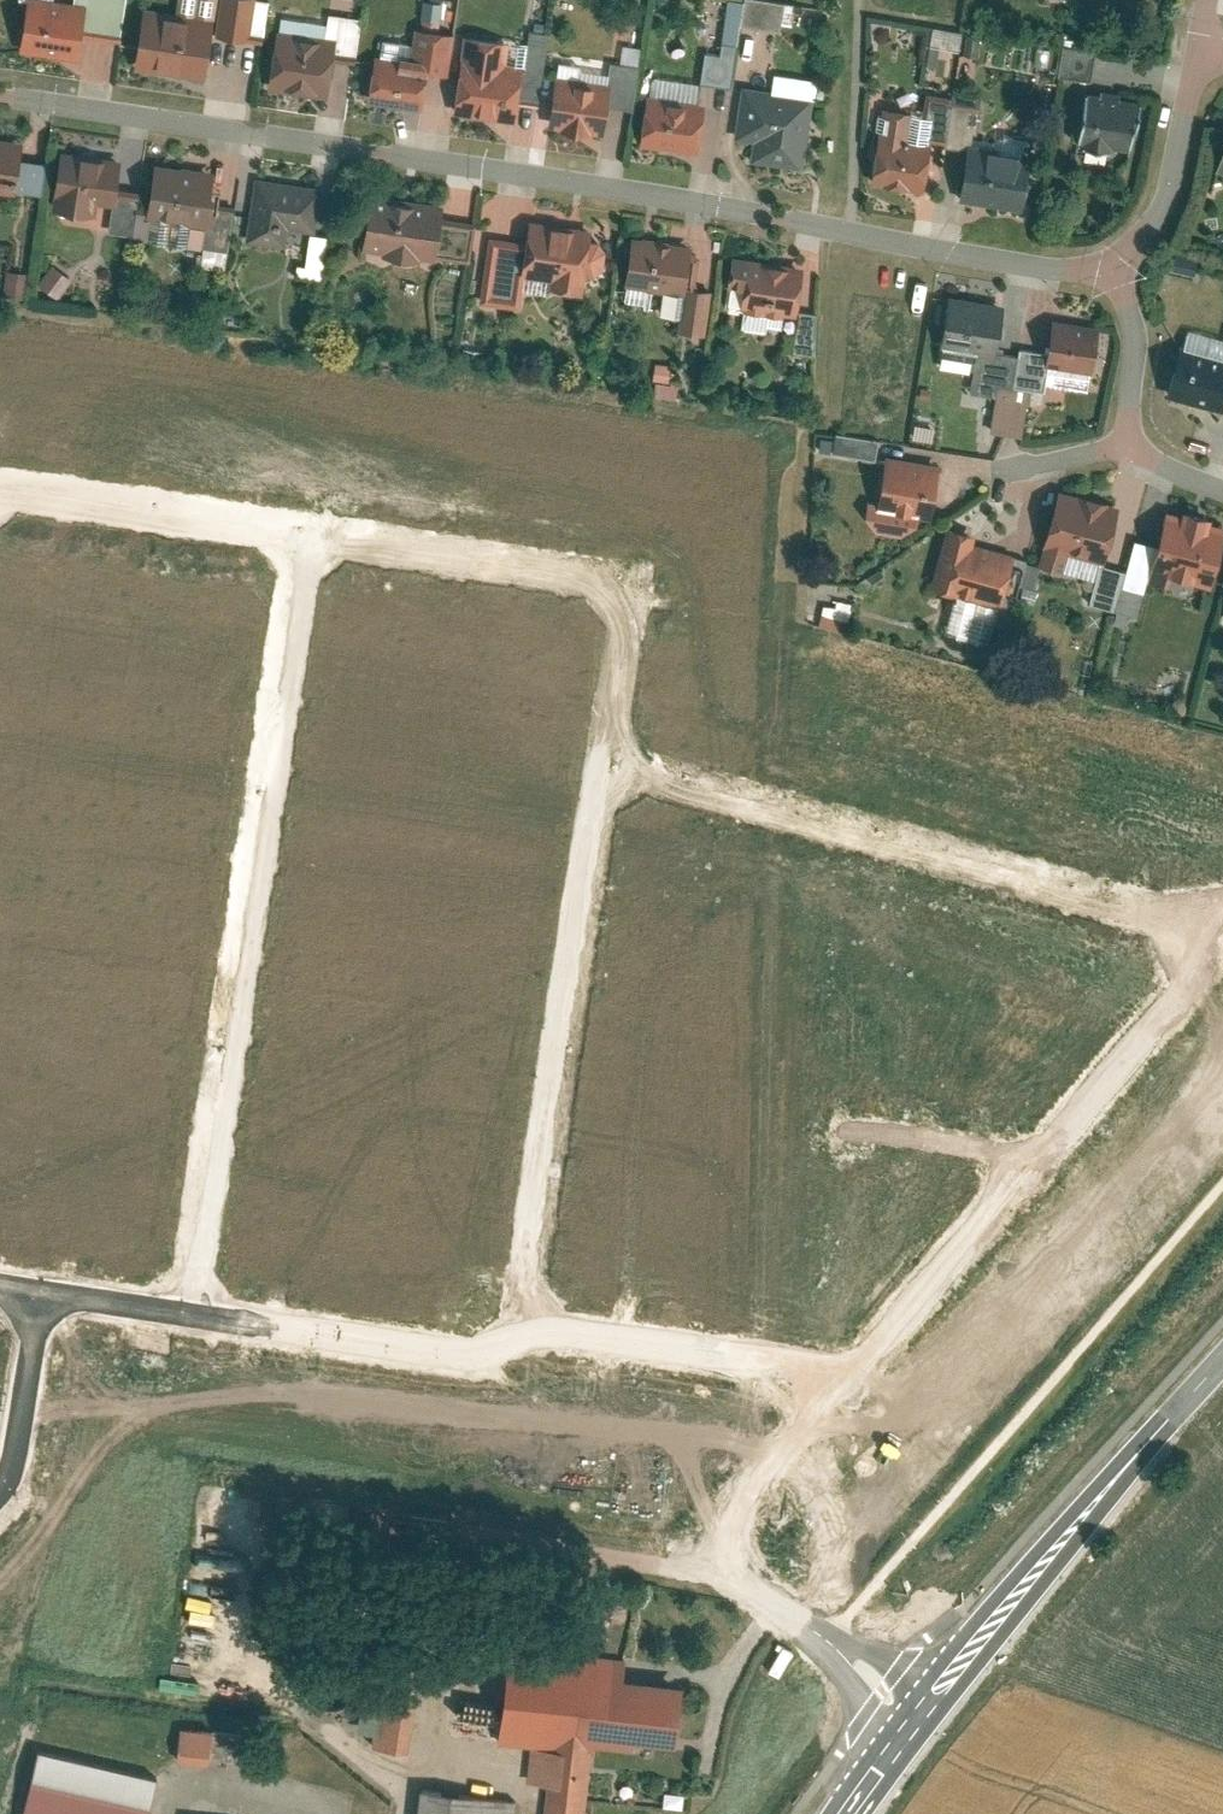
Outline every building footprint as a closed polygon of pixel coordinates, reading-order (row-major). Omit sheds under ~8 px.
[(21,50),(81,59),(84,33),(122,39),(127,0),(78,0),(28,0),(21,50)] [(222,37),(262,38),(264,0),(224,0),(222,37)] [(764,0),(723,0),(716,53),(700,51),(696,81),(728,85),(736,23),(783,29),(786,3),(764,0)] [(439,20),(440,2),(420,1),(419,19),(439,20)] [(136,64),(207,76),(216,22),(145,10),(136,64)] [(268,88),(331,98),(337,58),(356,61),(363,17),(333,13),(329,34),(277,26),(268,88)] [(955,51),(959,33),(930,26),(922,64),(935,66),(939,47),(955,51)] [(368,101),(424,107),(428,70),(451,73),(456,32),(415,27),(413,41),(376,36),(368,101)] [(467,34),(455,112),(516,122),(526,64),(507,61),(511,41),(467,34)] [(1057,47),(1055,75),(1089,78),(1091,50),(1057,47)] [(552,126),(606,132),(612,81),(558,75),(552,126)] [(752,161),(806,169),(817,99),(747,88),(739,138),(755,140),(752,161)] [(872,183),(925,191),(933,141),(949,144),(958,94),(928,89),(924,114),(885,107),(872,183)] [(1081,142),(1134,150),(1142,97),(1089,89),(1081,142)] [(643,143),(701,152),(709,102),(651,93),(643,143)] [(972,147),(963,198),(1023,209),(1033,155),(980,145),(989,100),(958,94),(949,144),(972,147)] [(17,194),(25,140),(0,136),(0,192),(17,194)] [(99,203),(117,205),(121,169),(106,167),(107,159),(62,153),(55,210),(98,215),(99,203)] [(146,216),(210,224),(217,170),(153,162),(146,216)] [(291,228),(319,233),(326,186),(258,176),(248,241),(288,246),(291,228)] [(373,196),(365,248),(439,259),(439,256),(471,261),(477,222),(446,217),(447,208),(373,196)] [(528,241),(492,235),(483,301),(522,308),(528,276),(554,280),(553,289),(587,295),(590,274),(596,275),(606,269),(609,250),(602,241),(593,239),(595,228),(532,218),(528,241)] [(316,280),(324,236),(303,232),(295,276),(316,280)] [(632,233),(625,286),(687,294),(682,331),(713,335),(719,290),(687,285),(694,242),(632,233)] [(825,308),(805,306),(810,264),(735,255),(731,283),(747,285),(744,306),(804,313),(800,352),(820,354),(825,308)] [(38,287),(58,298),(69,278),(49,267),(38,287)] [(999,351),(1007,303),(949,293),(940,347),(978,354),(972,392),(998,397),(992,430),(1025,436),(1033,388),(1018,385),(1023,356),(999,351)] [(1025,347),(1023,356),(1018,385),(1033,388),(1048,389),(1049,383),(1090,389),(1100,327),(1055,320),(1050,351),(1025,347)] [(1222,416),(1222,345),(1186,337),(1171,404),(1222,416)] [(649,394),(672,397),(674,383),(662,381),(664,367),(654,365),(649,394)] [(874,452),(875,436),(830,435),(830,450),(874,452)] [(908,536),(935,517),(944,464),(888,455),(880,502),(869,500),(867,515),(880,531),(908,536)] [(1109,563),(1124,505),(1062,489),(1042,565),(1066,571),(1071,553),(1109,563)] [(1222,549),(1222,525),(1169,510),(1153,566),(1213,583),(1222,549)] [(977,543),(980,533),(950,525),(933,586),(1004,605),(1018,554),(977,543)] [(387,1652),(373,1749),(406,1754),(420,1656),(387,1652)] [(629,1682),(630,1663),(509,1652),(501,1746),(554,1751),(549,1813),(587,1813),(593,1754),(622,1756),(623,1744),(629,1682)] [(685,1749),(690,1687),(629,1682),(623,1744),(685,1749)] [(228,1730),(179,1728),(178,1761),(226,1763),(228,1730)] [(34,1748),(19,1813),(146,1813),(155,1776),(34,1748)] [(520,1806),(419,1792),(416,1813),(519,1813),(520,1806)]
